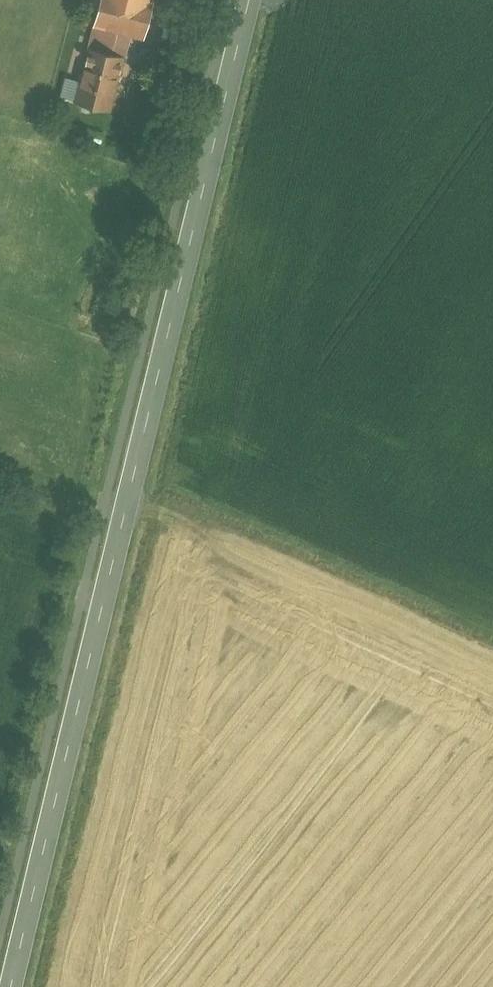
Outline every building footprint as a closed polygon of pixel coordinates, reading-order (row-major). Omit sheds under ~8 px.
[(91,47),(125,55),(131,33),(144,36),(154,0),(153,0),(103,0),(91,47)] [(125,55),(91,47),(77,101),(112,110),(125,55)]
